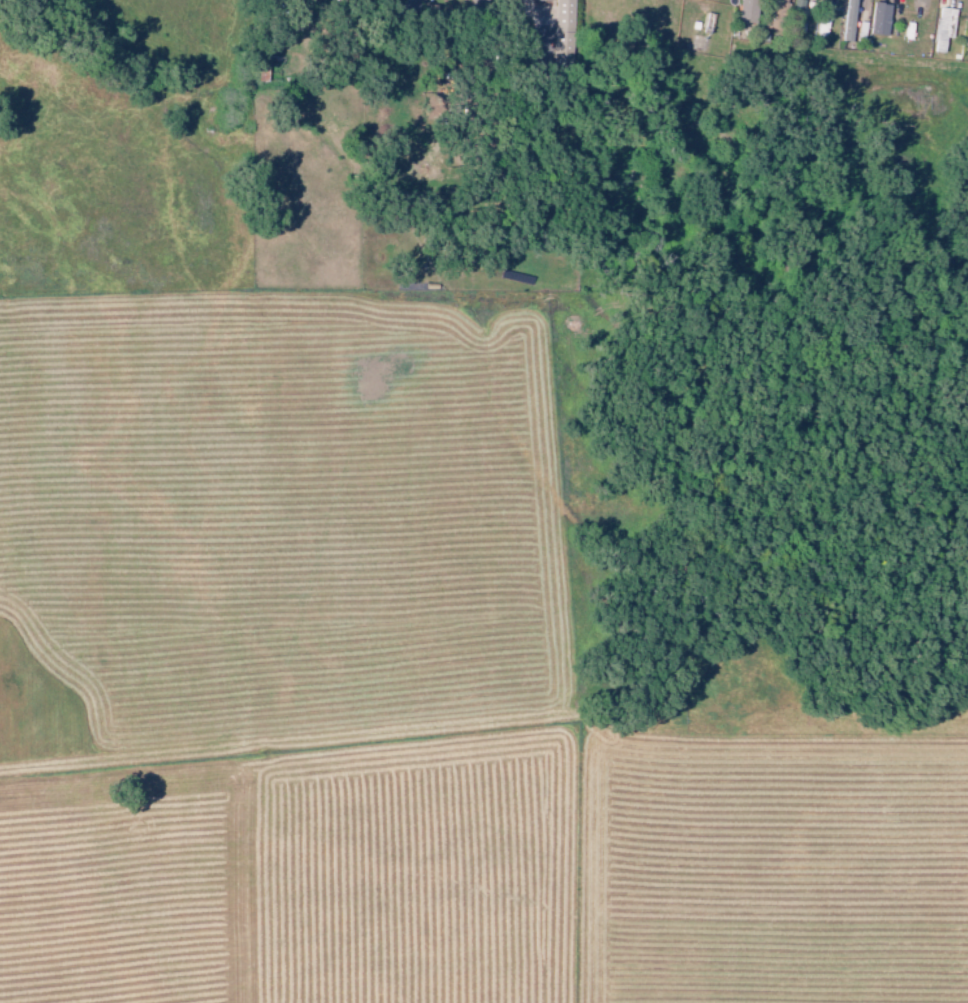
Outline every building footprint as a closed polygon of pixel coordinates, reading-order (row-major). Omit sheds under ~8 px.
[(571,31),(572,0),(553,0),(553,30),(571,31)] [(737,23),(756,23),(757,0),(738,0),(737,23)] [(852,42),(853,0),(843,0),(842,42),(852,42)] [(885,37),(889,5),(871,3),(867,35),(885,37)] [(951,38),(953,10),(934,9),(931,53),(942,53),(943,38),(951,38)]
